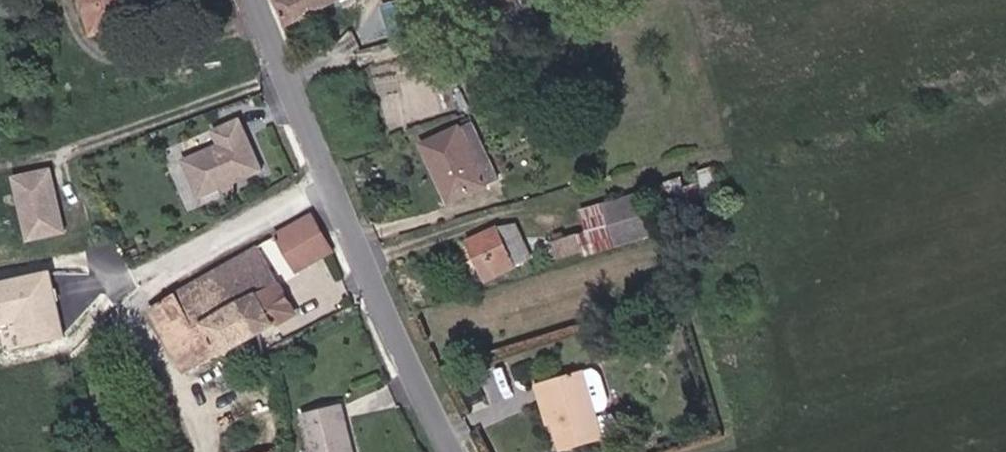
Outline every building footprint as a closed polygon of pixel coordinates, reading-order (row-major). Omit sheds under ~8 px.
[(149,28),(142,0),(100,0),(108,35),(149,28)] [(306,13),(334,0),(300,0),(306,13)] [(178,158),(199,200),(267,167),(241,113),(209,128),(215,140),(178,158)] [(473,189),(525,173),(519,153),(504,156),(491,118),(455,130),(473,189)] [(11,174),(28,240),(70,229),(53,163),(11,174)] [(603,249),(646,237),(636,196),(604,205),(608,223),(596,227),(603,249)] [(487,230),(503,265),(544,243),(525,209),(487,230)] [(295,240),(305,257),(341,236),(334,220),(295,240)] [(572,257),(603,249),(596,227),(567,235),(572,257)] [(314,270),(347,251),(341,236),(305,257),(314,270)] [(267,340),(308,317),(271,253),(230,275),(253,315),(267,340)] [(16,346),(66,335),(49,264),(0,276),(0,323),(10,321),(16,346)] [(214,308),(227,330),(253,315),(230,275),(203,289),(214,308)] [(210,339),(227,330),(214,308),(198,316),(210,339)] [(222,364),(267,340),(253,315),(227,330),(210,339),(222,364)] [(186,353),(210,339),(198,316),(171,331),(186,353)] [(222,364),(210,339),(186,353),(200,376),(222,364)] [(602,360),(546,376),(550,392),(555,391),(563,420),(570,443),(611,432),(603,403),(613,400),(617,390),(610,367),(602,360)] [(555,391),(550,392),(559,420),(563,420),(555,391)] [(368,398),(326,406),(336,451),(378,451),(368,398)]
